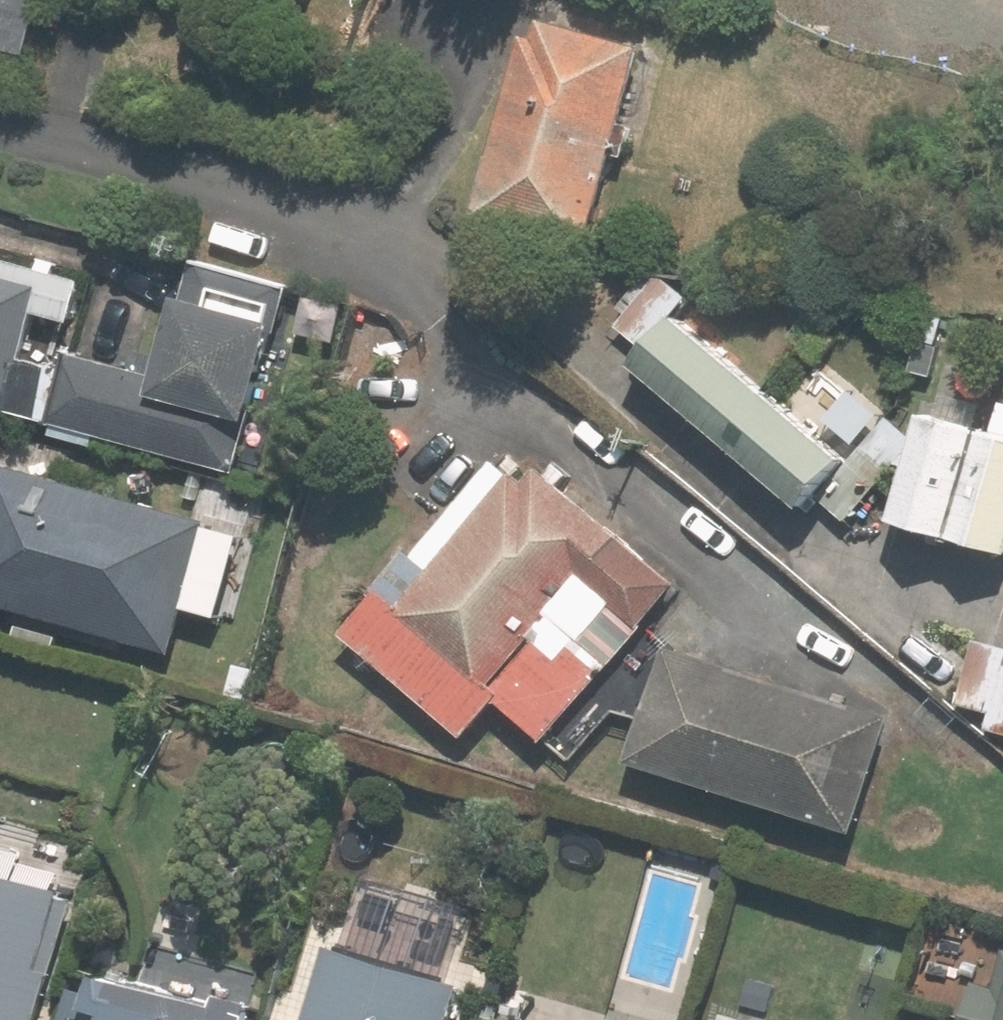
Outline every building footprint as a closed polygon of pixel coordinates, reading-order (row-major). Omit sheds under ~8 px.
[(41,44),(53,0),(0,0),(0,33),(41,44)] [(638,45),(543,19),(538,37),(526,34),(476,213),(584,243),(638,45)] [(250,467),(300,288),(206,262),(176,367),(89,343),(84,361),(36,348),(47,307),(90,319),(104,267),(0,238),(0,397),(250,467)] [(847,516),(914,434),(892,416),(852,463),(674,314),(686,298),(651,268),(615,312),(653,345),(640,360),(818,507),(825,496),(847,516)] [(926,312),(917,337),(936,343),(945,315),(926,312)] [(899,514),(1002,543),(1002,434),(927,412),(899,514)] [(424,549),(420,546),(387,585),(391,588),(358,627),(480,730),(511,693),(560,734),(688,582),(547,463),(535,478),(505,453),(424,549)] [(217,631),(246,520),(0,456),(0,599),(184,646),(190,624),(217,631)] [(919,618),(896,646),(944,686),(968,659),(919,618)] [(978,643),(963,699),(995,708),(985,743),(1002,748),(1002,649),(978,643)] [(667,652),(635,755),(851,824),(885,718),(667,652)] [(83,889),(0,864),(0,1019),(44,1019),(83,889)] [(473,976),(344,938),(322,1012),(300,1005),(296,1019),(460,1019),(473,976)] [(77,985),(67,1019),(254,1019),(258,1006),(109,962),(100,992),(77,985)] [(997,988),(978,983),(968,1019),(1002,1019),(1002,967),(997,988)]
